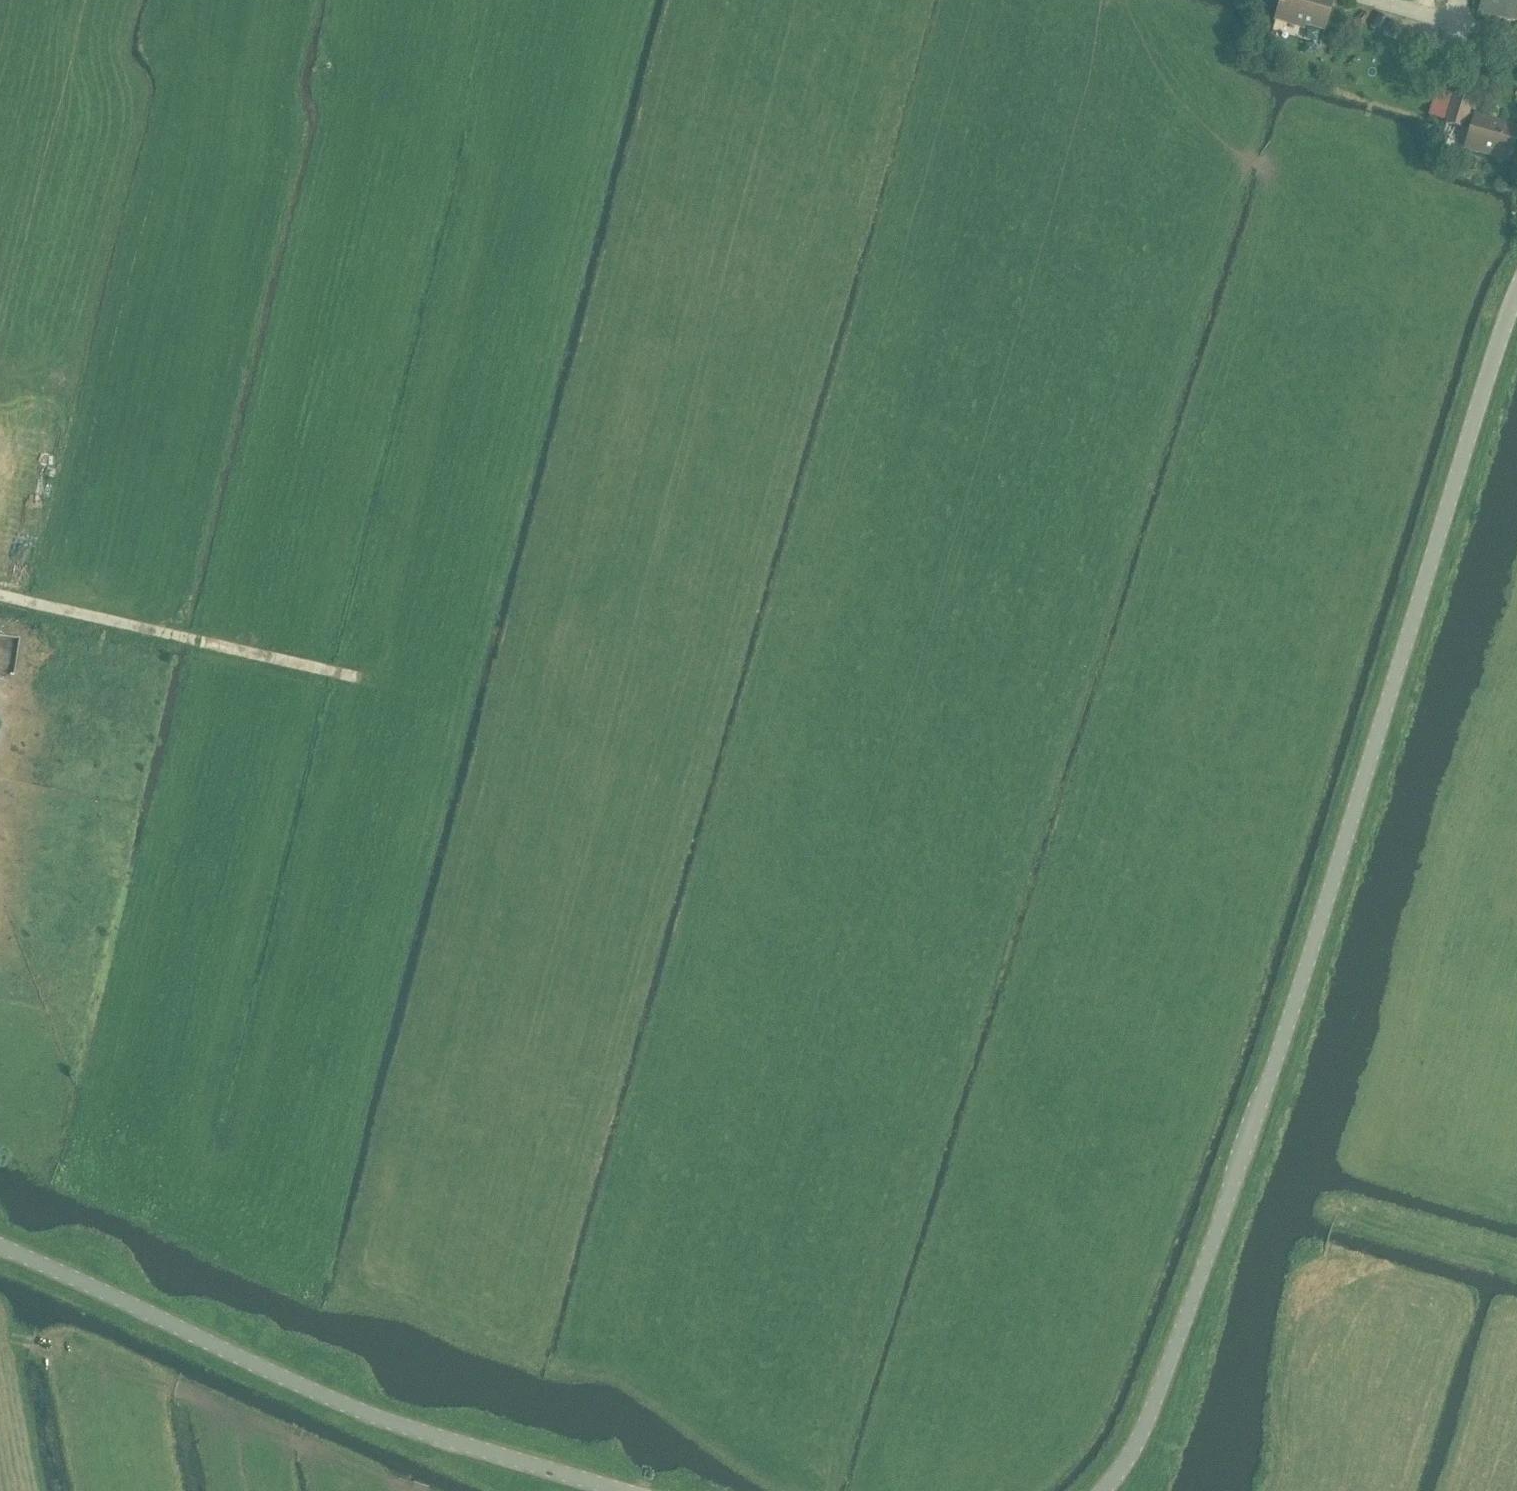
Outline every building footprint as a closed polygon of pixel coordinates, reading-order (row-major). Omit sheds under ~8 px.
[(1274,18),(1321,33),(1331,0),(1279,0),(1274,18)] [(1478,14),(1516,25),(1516,0),(1482,0),(1478,14)] [(1444,125),(1461,130),(1469,103),(1452,98),(1444,125)] [(1464,149),(1507,162),(1516,130),(1474,117),(1464,149)]
